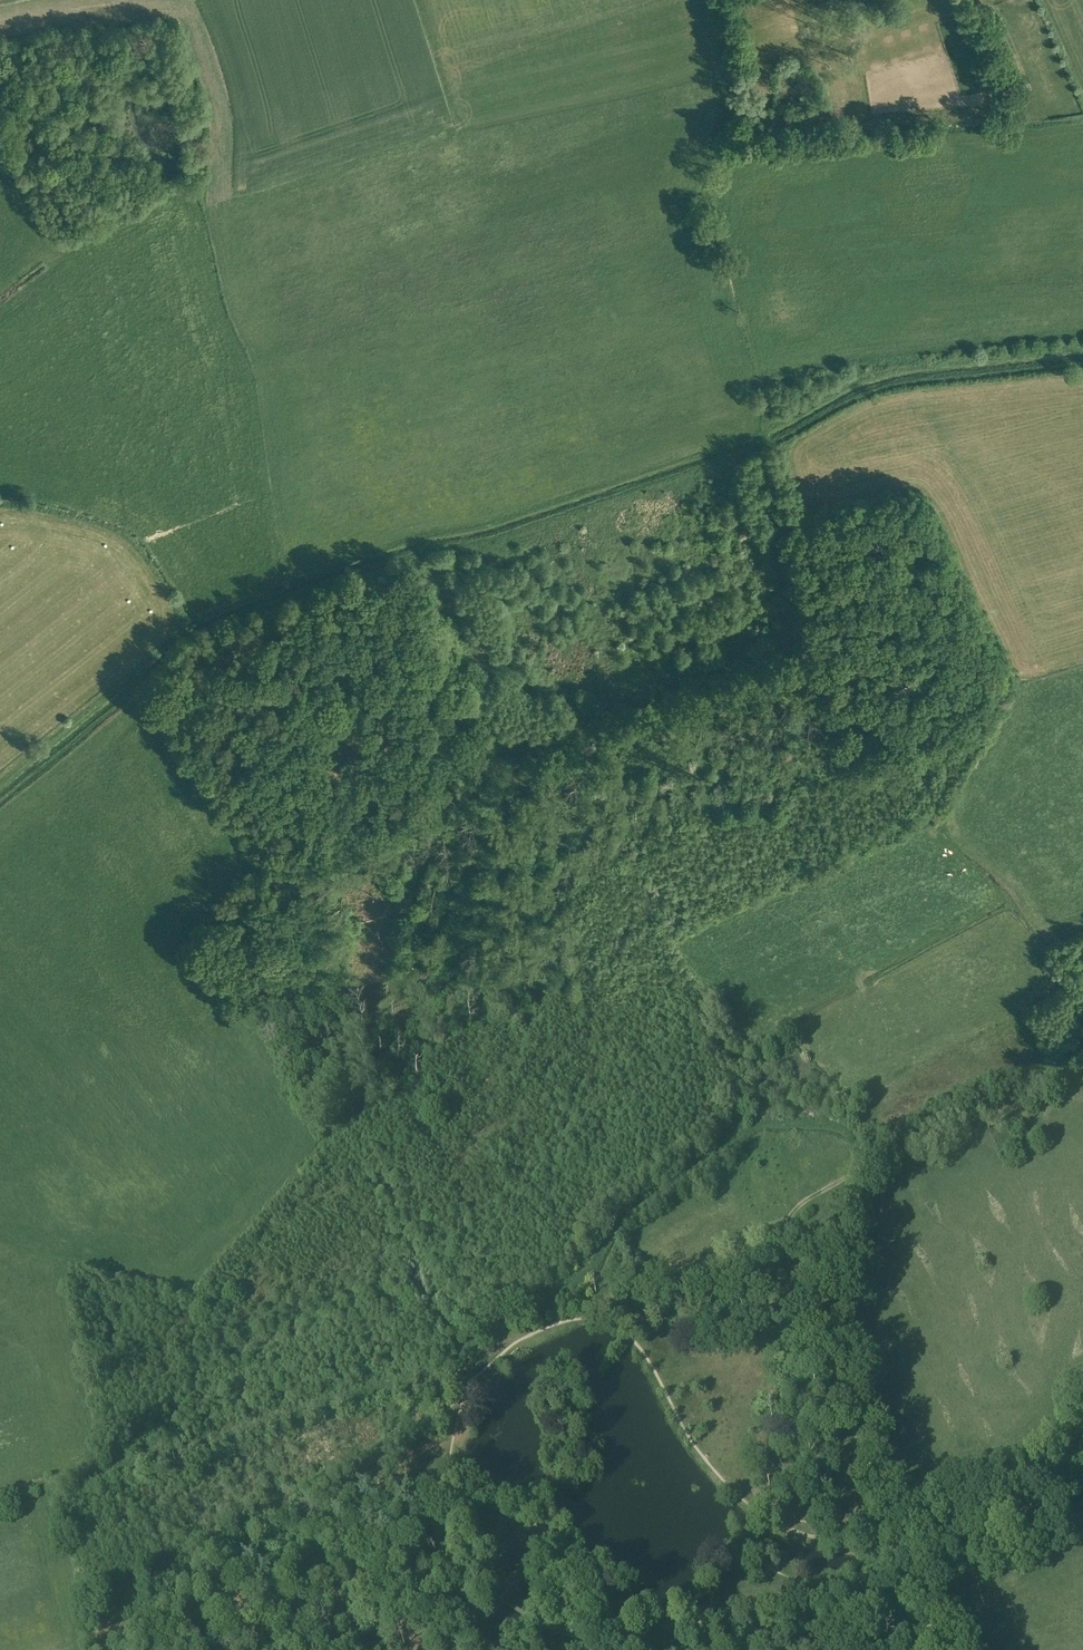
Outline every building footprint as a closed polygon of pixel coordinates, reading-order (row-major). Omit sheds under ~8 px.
[(991,104),(993,111),(1011,105),(1009,98),(991,104)]
